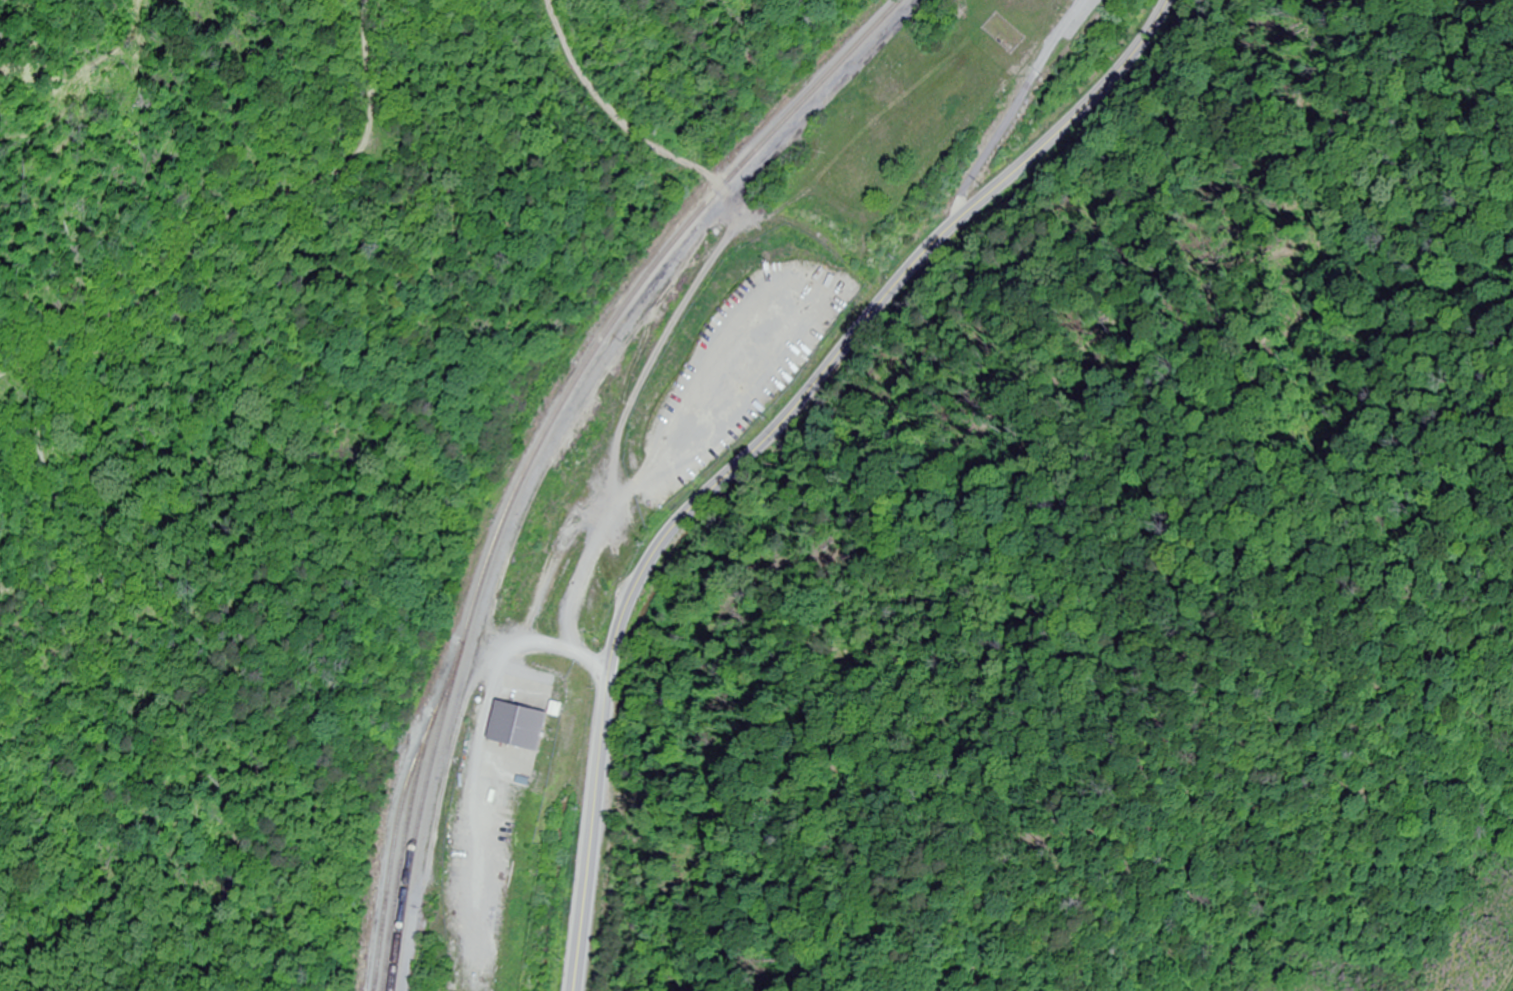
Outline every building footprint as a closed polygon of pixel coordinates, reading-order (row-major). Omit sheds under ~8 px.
[(544,751),(551,711),(499,701),(491,741),(544,751)]
